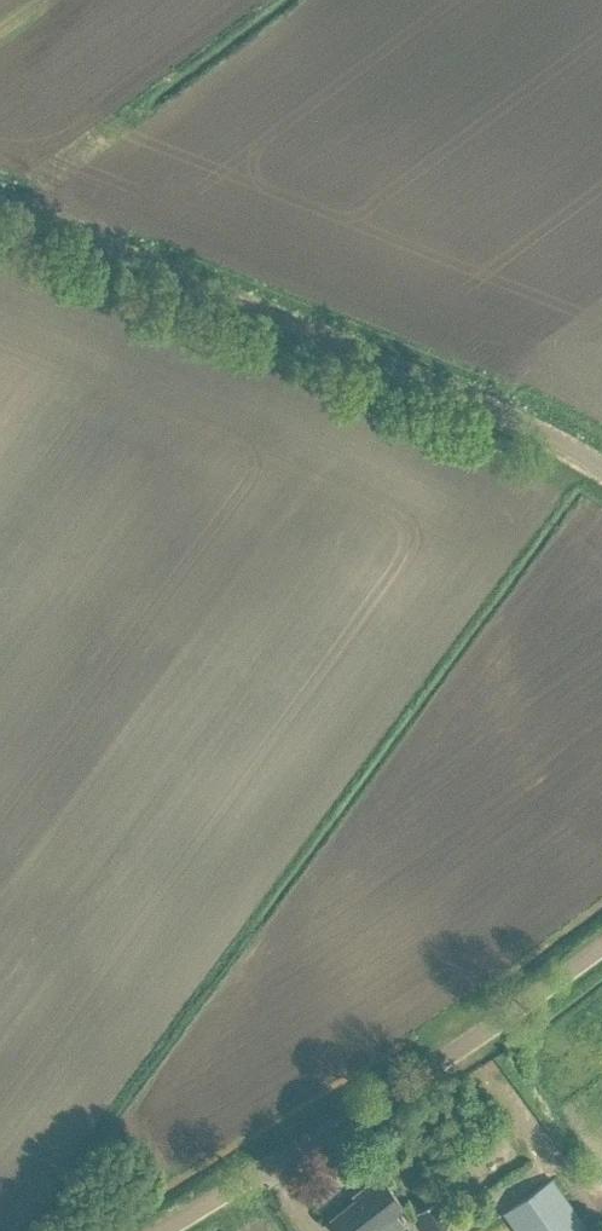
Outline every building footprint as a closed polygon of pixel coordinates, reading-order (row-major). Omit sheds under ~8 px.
[(341,1230),(372,1230),(404,1206),(379,1174),(353,1194),(356,1197),(331,1217),(341,1230)] [(505,1212),(518,1230),(591,1230),(554,1178),(505,1212)] [(416,1213),(426,1230),(445,1230),(458,1224),(445,1198),(416,1213)]
